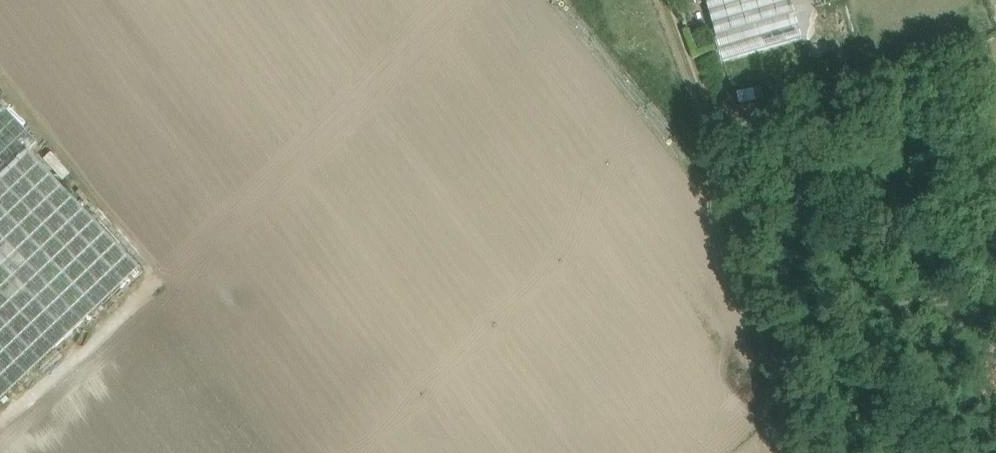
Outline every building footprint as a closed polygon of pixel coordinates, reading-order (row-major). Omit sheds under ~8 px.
[(27,150),(37,141),(0,103),(0,176),(27,150)] [(0,176),(0,310),(51,363),(53,365),(147,276),(27,150),(0,176)] [(0,310),(0,377),(17,395),(51,363),(0,310)] [(17,395),(0,377),(0,412),(17,395)]
